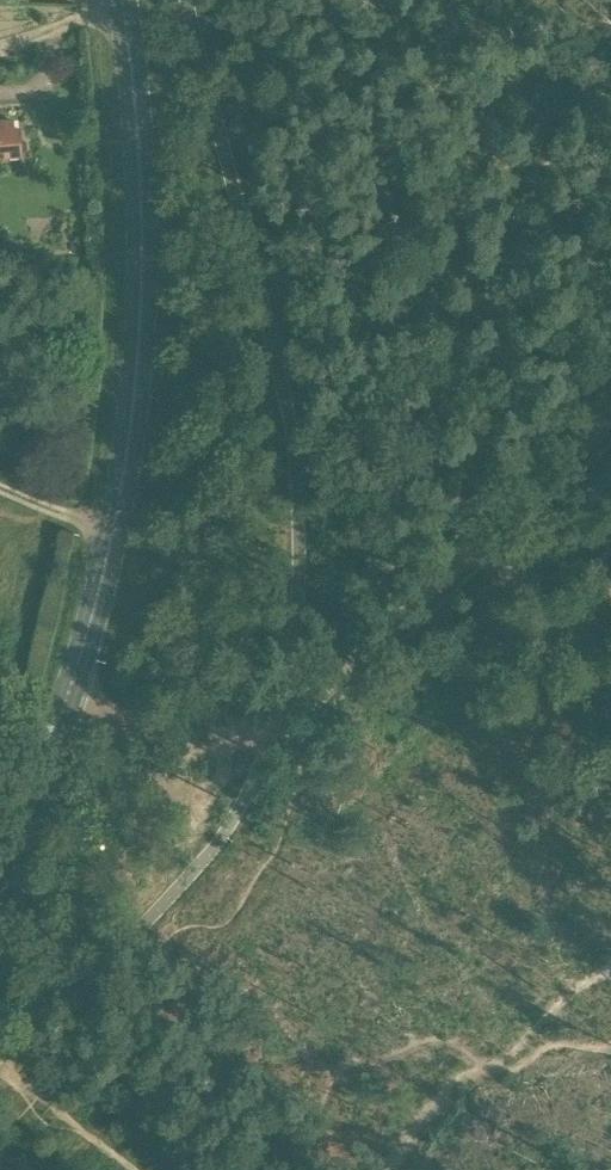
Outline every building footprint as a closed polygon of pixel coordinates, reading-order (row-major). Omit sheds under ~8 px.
[(21,155),(20,153),(26,149),(25,142),(19,139),(18,129),(8,130),(7,120),(0,121),(0,156),(21,155)]
